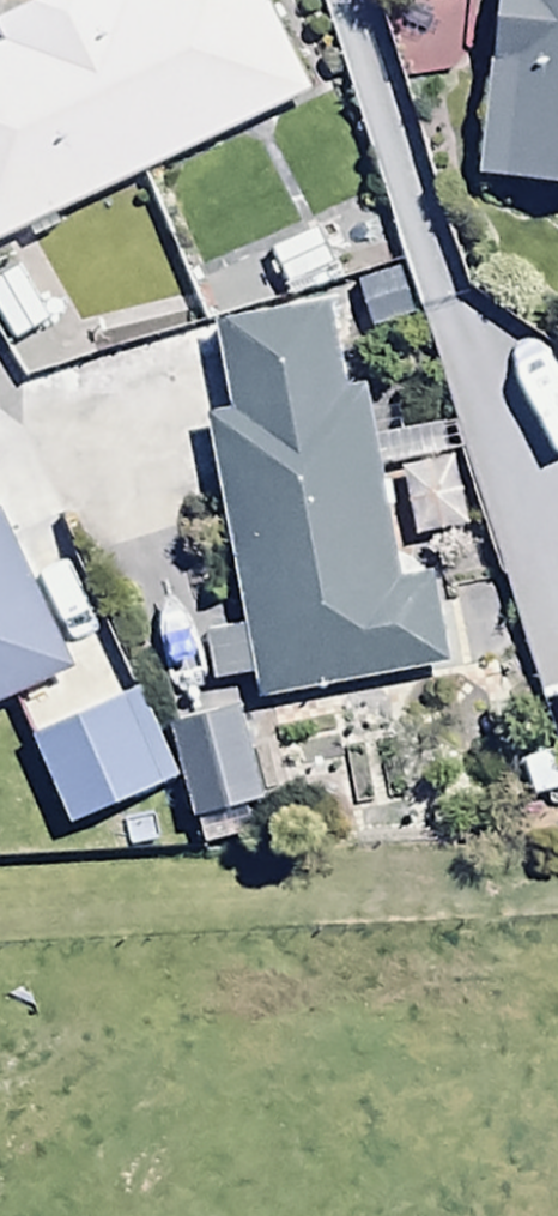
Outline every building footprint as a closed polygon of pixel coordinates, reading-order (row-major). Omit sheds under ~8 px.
[(318,108),(269,0),(79,0),(0,36),(0,45),(7,59),(0,62),(0,253),(318,108)] [(481,193),(557,201),(557,0),(502,0),(481,193)] [(235,425),(209,430),(247,632),(204,640),(214,695),(260,686),(265,709),(450,674),(433,585),(401,591),(362,391),(344,395),(330,324),(219,345),(235,425)] [(456,467),(408,477),(422,547),(470,537),(456,467)] [(78,683),(8,527),(0,531),(0,718),(78,683)] [(131,713),(38,755),(78,845),(171,802),(131,713)] [(238,724),(177,743),(206,839),(268,821),(238,724)]
